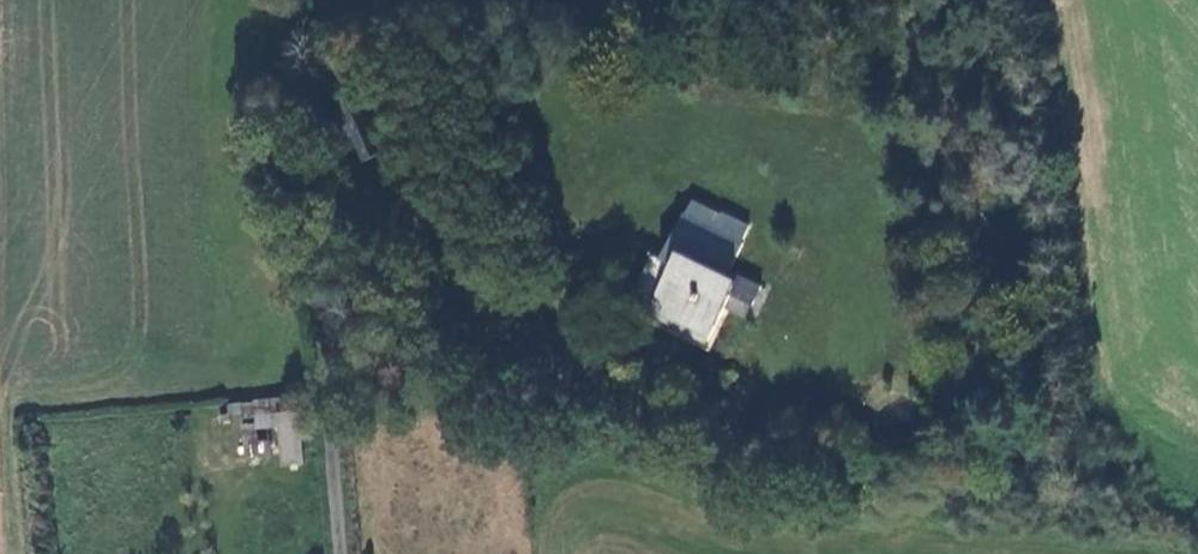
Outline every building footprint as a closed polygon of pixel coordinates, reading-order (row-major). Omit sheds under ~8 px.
[(389,90),(336,110),(361,170),(414,150),(389,90)] [(686,250),(657,315),(713,343),(732,309),(755,322),(776,284),(753,271),(744,267),(758,236),(690,203),(671,244),(686,250)] [(267,423),(290,422),(296,471),(317,469),(312,404),(241,408),(241,417),(253,417),(255,463),(281,462),(280,444),(268,445),(267,423)]
